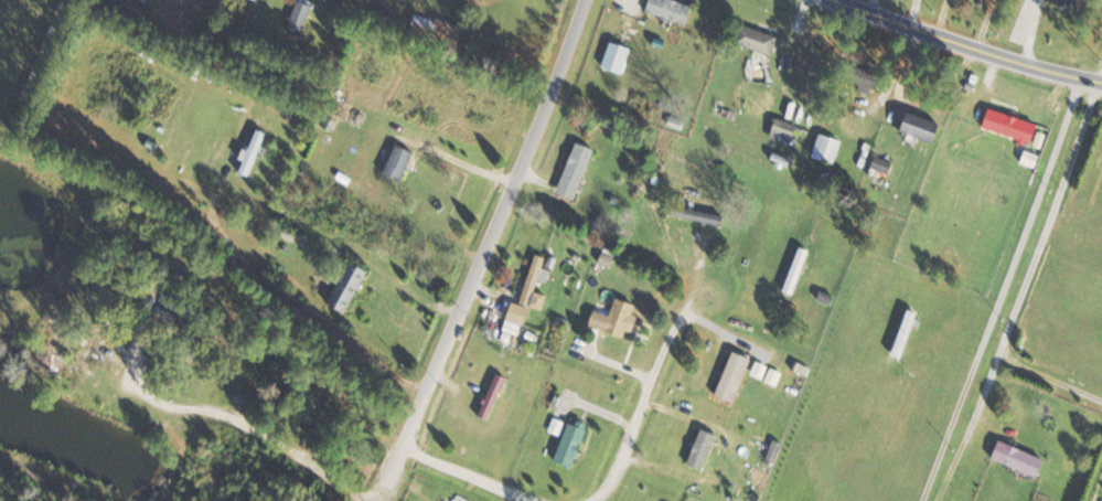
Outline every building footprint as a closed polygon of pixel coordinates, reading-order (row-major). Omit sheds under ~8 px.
[(673,0),(648,0),(644,11),(685,25),(691,6),(673,0)] [(284,27),(300,34),(312,8),(296,1),(284,27)] [(409,28),(430,34),(434,20),(413,14),(409,28)] [(776,37),(739,24),(732,43),(769,56),(776,37)] [(630,49),(608,42),(600,68),(622,75),(630,49)] [(869,93),(875,76),(850,66),(843,83),(869,93)] [(1036,124),(987,110),(981,129),(1030,144),(1036,124)] [(895,131),(931,145),(939,125),(903,111),(895,131)] [(789,146),(797,127),(775,118),(768,137),(789,146)] [(235,171),(247,177),(267,135),(255,129),(235,171)] [(832,165),(841,142),(819,134),(810,158),(832,165)] [(592,148),(573,142),(556,193),(575,200),(592,148)] [(868,177),(887,181),(892,162),(873,158),(868,177)] [(669,215),(720,225),(722,216),(670,207),(669,215)] [(783,291),(795,295),(808,251),(796,247),(783,291)] [(529,307),(542,310),(546,293),(543,292),(549,269),(544,268),(546,258),(532,254),(520,304),(509,302),(505,321),(524,326),(529,307)] [(323,305),(343,315),(366,270),(346,260),(323,305)] [(634,305),(615,298),(608,316),(592,310),(586,325),(621,338),(634,305)] [(734,404),(749,358),(729,352),(714,397),(734,404)] [(552,461),(571,468),(586,427),(567,420),(552,461)] [(704,472),(717,435),(698,429),(686,466),(704,472)] [(989,459),(1035,477),(1043,458),(997,440),(989,459)]
